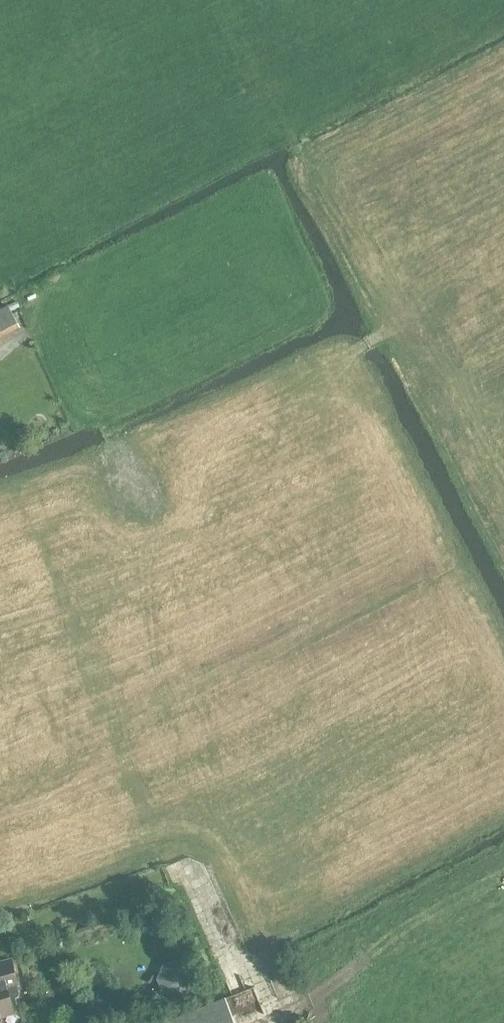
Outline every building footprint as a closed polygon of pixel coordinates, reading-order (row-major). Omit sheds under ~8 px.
[(0,309),(0,338),(2,336),(15,330),(2,308),(0,309)] [(155,967),(171,998),(198,984),(182,954),(155,967)] [(14,1012),(17,1007),(13,992),(18,990),(16,983),(18,983),(12,959),(0,962),(0,1015),(14,1012)] [(180,1022),(232,1022),(226,1005),(180,1022)]
